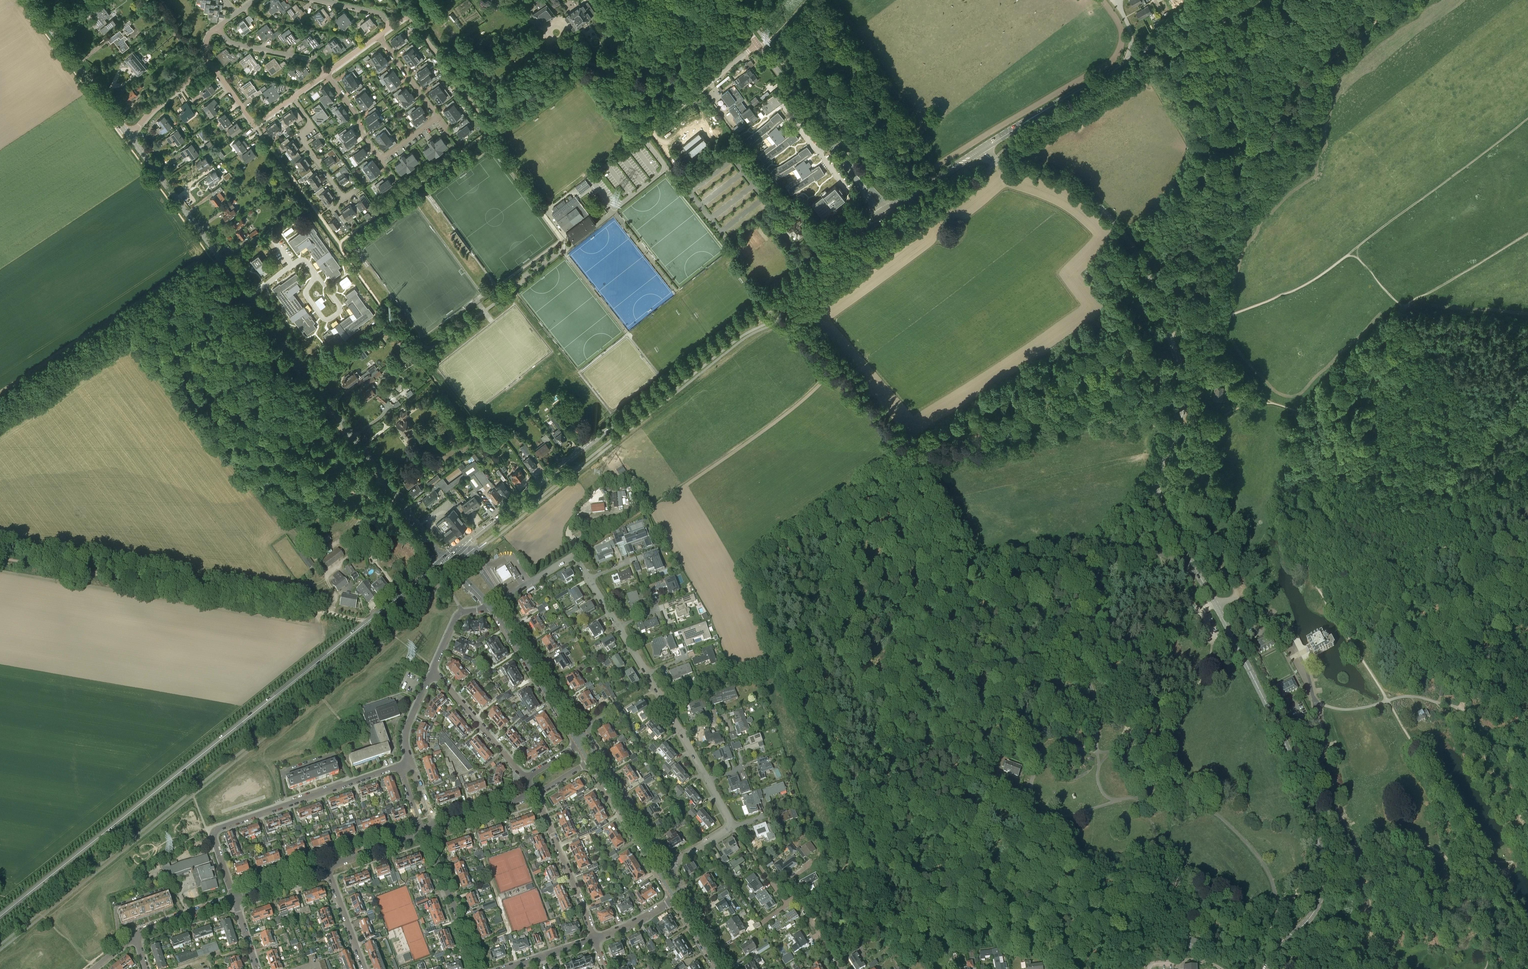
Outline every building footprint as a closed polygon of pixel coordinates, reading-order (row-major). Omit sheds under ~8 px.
[(264,4),(271,14),(279,8),(283,13),(285,13),(286,11),(285,10),(291,6),(289,4),(286,3),(284,0),(281,2),(279,0),(270,0),(264,4)] [(538,9),(536,11),(532,14),(540,25),(555,16),(546,4),(545,3),(544,2),(542,1),(540,0),(539,0),(537,0),(535,1),(534,1),(533,2),(538,9)] [(105,31),(114,25),(116,23),(113,19),(111,21),(108,23),(105,19),(110,15),(100,1),(93,6),(99,14),(95,17),(97,20),(95,21),(100,29),(103,33),(105,31)] [(209,7),(214,8),(215,4),(210,3),(205,2),(205,7),(204,12),(208,12),(209,7)] [(568,16),(566,17),(568,21),(569,20),(571,20),(574,24),(573,26),(572,27),(574,30),(576,28),(590,19),(589,19),(596,14),(588,2),(581,6),(567,15),(568,16)] [(297,16),(300,20),(302,23),(307,19),(306,18),(308,16),(305,11),(302,12),(296,3),(287,10),(294,19),(297,16)] [(1145,8),(1136,13),(1140,19),(1151,13),(1147,6),(1144,7),(1145,8)] [(208,17),(212,17),(212,16),(218,17),(219,13),(217,13),(218,9),(214,8),(209,7),(208,12),(208,17)] [(332,16),(330,17),(327,12),(325,13),(324,12),(326,11),(323,8),(313,15),(322,26),(332,19),(336,15),(333,11),(330,13),(332,16)] [(223,14),(219,13),(218,17),(224,17),(225,15),(226,10),(224,9),(223,14)] [(342,28),(348,24),(350,27),(355,23),(353,20),(351,21),(344,11),(334,19),(342,28)] [(448,16),(458,28),(462,26),(458,20),(456,18),(452,13),(448,16)] [(1153,25),(1158,22),(1154,14),(1149,16),(1153,25)] [(358,28),(361,26),(364,30),(368,27),(371,31),(377,27),(370,17),(364,21),(362,18),(355,23),(358,28)] [(234,26),(233,27),(236,31),(241,27),(243,30),(240,32),(243,36),(251,30),(249,27),(252,24),(247,18),(244,20),(243,19),(239,22),(240,22),(234,27),(234,26)] [(129,20),(121,26),(127,34),(133,30),(129,24),(131,22),(129,20)] [(267,24),(256,31),(261,39),(262,38),(264,41),(271,36),(273,39),(281,33),(278,30),(273,33),(267,24)] [(296,39),(291,32),(289,29),(279,36),(283,42),(287,40),(290,43),(296,39)] [(120,30),(109,38),(112,41),(114,40),(116,42),(115,42),(120,49),(121,48),(123,51),(129,47),(124,40),(126,38),(120,30)] [(402,32),(397,36),(397,35),(393,38),(394,38),(391,41),(395,46),(400,42),(402,45),(408,40),(402,32)] [(306,47),(310,44),(313,48),(319,43),(312,33),(302,41),(306,47)] [(341,43),(339,44),(335,38),(325,45),(329,52),(333,49),(335,53),(340,50),(341,51),(345,48),(341,43)] [(189,50),(183,43),(180,45),(186,52),(189,50)] [(418,52),(412,44),(407,48),(408,50),(402,55),(406,60),(418,52)] [(236,56),(235,56),(232,52),(230,53),(226,48),(216,55),(224,65),(227,63),(230,60),(231,61),(232,63),(238,58),(236,56)] [(129,63),(127,64),(128,65),(130,67),(131,68),(132,69),(132,70),(134,71),(135,73),(136,74),(137,76),(138,74),(146,68),(145,68),(147,67),(147,68),(144,63),(145,62),(143,59),(141,60),(133,51),(132,52),(125,58),(129,63)] [(384,58),(379,52),(377,53),(373,56),(368,60),(373,66),(384,58)] [(406,60),(410,66),(416,61),(418,64),(424,60),(418,52),(406,60)] [(250,53),(239,61),(245,68),(247,66),(248,67),(248,66),(250,69),(253,67),(256,71),(262,67),(258,63),(250,53)] [(384,58),(373,66),(379,73),(384,69),(382,67),(388,62),(384,57),(384,58)] [(284,61),(279,64),(274,58),(264,65),(272,75),(281,67),(286,64),(284,61)] [(430,71),(427,66),(429,65),(426,62),(421,66),(423,69),(417,73),(420,78),(421,78),(430,71)] [(303,77),(306,75),(297,63),(287,70),(292,76),(294,74),(297,77),(296,78),(299,81),(301,81),(304,78),(303,77)] [(736,85),(741,81),(746,77),(747,78),(754,73),(750,69),(744,73),(745,73),(733,81),(736,85)] [(381,74),(387,82),(397,75),(393,70),(387,74),(385,72),(381,74)] [(357,78),(358,77),(353,71),(348,75),(347,74),(344,77),(344,78),(342,79),(346,85),(357,78)] [(419,79),(422,85),(428,80),(430,83),(436,79),(430,71),(421,78),(420,78),(419,79)] [(746,77),(741,81),(744,85),(750,81),(751,81),(752,82),(754,80),(755,82),(758,80),(754,73),(747,78),(746,77)] [(387,82),(385,84),(391,92),(397,88),(395,85),(401,81),(397,75),(387,82)] [(349,91),(355,87),(357,90),(363,85),(357,78),(346,85),(345,86),(349,91)] [(205,89),(200,92),(204,98),(215,90),(208,80),(202,85),(205,89)] [(240,88),(247,97),(257,91),(250,81),(244,85),(243,85),(240,87),(240,88)] [(444,89),(439,81),(433,85),(435,88),(429,92),(433,97),(434,97),(444,89)] [(273,85),(263,92),(268,99),(267,99),(270,102),(280,95),(275,88),(279,86),(277,83),(273,82),(271,83),(273,85)] [(321,89),(329,101),(326,103),(328,106),(334,102),(332,100),(335,97),(333,94),(330,90),(330,91),(326,85),(321,89)] [(736,88),(736,89),(734,86),(721,95),(723,97),(729,105),(731,108),(729,109),(735,117),(734,118),(739,126),(743,123),(746,127),(754,121),(752,118),(756,115),(750,107),(747,109),(741,101),(744,99),(736,88)] [(359,103),(369,96),(365,91),(367,89),(365,87),(359,91),(361,93),(355,98),(359,103)] [(123,95),(129,103),(131,105),(134,103),(132,100),(137,96),(131,88),(128,91),(127,90),(123,94),(124,95),(123,95)] [(410,94),(406,88),(400,92),(398,89),(393,93),(399,102),(400,102),(410,94)] [(434,97),(438,103),(444,99),(446,101),(451,97),(445,88),(444,89),(434,97)] [(409,103),(415,99),(411,93),(410,94),(400,102),(405,110),(411,105),(409,103)] [(363,109),(369,104),(371,107),(377,103),(370,94),(369,96),(359,103),(363,109)] [(754,106),(760,101),(756,96),(750,101),(754,106)] [(214,99),(203,107),(210,117),(217,112),(214,108),(218,104),(214,99)] [(443,111),(447,116),(459,108),(453,100),(447,104),(449,106),(443,111)] [(185,111),(180,114),(185,121),(195,114),(186,103),(181,106),(185,111)] [(313,108),(316,113),(315,114),(316,115),(313,117),(318,124),(329,117),(319,104),(313,108)] [(344,121),(350,117),(346,112),(344,108),(343,109),(341,106),(338,108),(336,105),(330,109),(332,112),(334,111),(338,118),(340,116),(344,121)] [(422,112),(424,111),(420,105),(414,110),(412,107),(405,113),(407,116),(409,114),(412,119),(422,112)] [(379,116),(381,115),(375,107),(369,111),(371,113),(365,118),(369,123),(379,116)] [(447,116),(451,122),(457,117),(459,120),(465,116),(459,108),(447,116)] [(287,113),(293,121),(296,119),(297,122),(303,118),(297,110),(294,113),(291,110),(287,113)] [(412,119),(410,120),(416,128),(422,124),(420,122),(426,117),(422,112),(412,119)] [(770,119),(745,140),(752,148),(758,143),(759,144),(766,137),(771,144),(764,150),(765,151),(758,156),(765,164),(790,143),(791,144),(799,137),(792,129),(792,130),(791,130),(790,131),(786,134),(784,135),(782,133),(784,131),(781,127),(779,129),(777,127),(779,125),(778,125),(783,121),(784,121),(784,120),(785,120),(778,112),(770,119)] [(225,127),(231,122),(224,113),(218,117),(225,126),(225,127)] [(284,119),(281,122),(285,127),(293,121),(287,113),(282,117),(284,119)] [(161,125),(157,129),(161,134),(171,126),(164,116),(158,121),(161,125)] [(369,123),(367,124),(371,130),(377,125),(379,128),(385,124),(379,116),(369,123)] [(460,123),(461,125),(463,128),(457,132),(461,137),(469,132),(470,133),(473,131),(472,129),(473,129),(468,122),(469,121),(467,118),(460,123)] [(285,127),(281,122),(277,124),(275,121),(271,125),(277,133),(285,127)] [(233,125),(231,122),(225,127),(225,126),(223,127),(226,131),(228,129),(233,136),(238,132),(238,131),(241,128),(237,122),(233,125)] [(272,136),(277,133),(271,125),(266,128),(268,131),(264,134),(270,141),(273,138),(272,136)] [(380,143),(391,135),(385,126),(379,130),(381,133),(376,137),(380,143)] [(354,135),(355,133),(351,128),(346,132),(344,130),(338,134),(344,141),(344,142),(353,135),(354,135)] [(177,130),(167,138),(170,143),(175,140),(178,144),(184,140),(177,130)] [(320,131),(315,135),(318,138),(312,143),(317,149),(324,144),(321,141),(325,138),(320,131)] [(683,147),(677,152),(686,163),(693,157),(692,156),(707,144),(699,133),(693,138),(683,147)] [(357,140),(354,135),(353,135),(344,142),(344,141),(342,143),(348,151),(353,147),(351,144),(357,140)] [(380,143),(379,143),(383,149),(389,144),(391,147),(396,143),(391,135),(380,143)] [(435,154),(436,155),(442,150),(441,149),(447,145),(441,137),(434,142),(432,139),(428,142),(430,144),(423,149),(429,158),(435,154)] [(287,138),(281,142),(279,144),(283,149),(285,148),(287,150),(287,151),(296,145),(292,140),(289,142),(287,138)] [(239,152),(245,148),(248,146),(245,142),(244,143),(243,141),(241,142),(239,139),(232,143),(239,152)] [(192,144),(181,151),(184,157),(189,154),(192,158),(198,153),(192,144)] [(291,160),(299,155),(296,151),(299,149),(296,145),(287,151),(287,150),(285,152),(286,152),(285,153),(288,157),(291,155),(293,158),(291,160)] [(799,153),(771,171),(777,179),(784,175),(784,176),(792,170),(797,177),(789,182),(790,183),(786,186),(790,193),(791,194),(791,195),(815,179),(816,180),(825,174),(819,165),(818,166),(817,166),(817,167),(813,170),(812,169),(810,170),(809,168),(811,166),(809,162),(806,164),(805,161),(806,160),(806,159),(811,156),(812,156),(812,155),(813,155),(807,146),(798,152),(799,153)] [(352,156),(354,159),(351,161),(355,166),(357,164),(364,159),(362,157),(367,153),(363,147),(359,150),(358,149),(355,151),(356,152),(352,156)] [(247,151),(245,148),(239,152),(238,153),(243,160),(245,159),(247,162),(252,158),(252,157),(255,154),(251,148),(247,151)] [(329,167),(336,162),(340,159),(335,153),(332,149),(328,152),(330,156),(324,160),(329,167)] [(401,173),(406,169),(407,170),(414,166),(413,164),(418,160),(412,152),(405,157),(403,154),(400,157),(402,160),(395,165),(401,173)] [(301,158),(299,155),(291,160),(295,165),(297,164),(299,167),(307,161),(304,156),(301,158)] [(196,163),(201,171),(205,168),(205,169),(208,167),(207,166),(210,164),(205,157),(202,159),(201,158),(199,160),(199,161),(196,163)] [(372,160),(366,164),(364,162),(359,166),(361,169),(363,167),(367,172),(376,165),(372,160)] [(311,166),(307,161),(299,167),(301,169),(299,171),(303,176),(310,171),(308,168),(311,166)] [(367,172),(365,174),(371,182),(376,178),(374,175),(380,171),(376,165),(367,172)] [(347,172),(349,171),(345,166),(340,169),(343,173),(337,178),(342,184),(349,179),(348,179),(351,177),(349,174),(347,172)] [(209,174),(210,175),(206,177),(211,185),(215,182),(215,183),(218,181),(217,180),(220,178),(215,171),(212,173),(211,172),(209,174)] [(307,178),(311,183),(319,177),(316,172),(313,174),(310,171),(303,176),(305,180),(307,178)] [(233,178),(229,172),(224,176),(227,180),(230,178),(231,179),(233,178)] [(322,182),(319,177),(311,183),(317,191),(322,187),(320,184),(322,182)] [(392,184),(388,179),(382,183),(381,180),(375,185),(380,193),(392,184)] [(585,180),(580,183),(575,187),(581,194),(591,187),(585,180)] [(221,186),(214,191),(216,194),(210,199),(216,205),(224,199),(222,197),(223,196),(220,192),(223,189),(221,186)] [(822,196),(812,204),(814,207),(818,211),(822,217),(830,210),(833,208),(834,209),(836,207),(836,206),(837,205),(839,203),(845,198),(841,193),(838,189),(835,186),(827,192),(822,196)] [(317,191),(323,199),(331,193),(327,188),(324,190),(322,187),(317,191)] [(334,198),(331,193),(323,199),(328,207),(334,203),(331,200),(334,198)] [(802,194),(788,206),(790,208),(804,197),(802,194)] [(363,209),(365,207),(366,208),(367,209),(368,209),(369,209),(369,208),(370,208),(370,207),(371,206),(370,205),(370,204),(363,195),(359,198),(361,200),(358,202),(355,204),(360,211),(363,209)] [(552,213),(565,230),(588,213),(575,196),(566,203),(564,200),(556,206),(553,208),(555,211),(552,213)] [(227,204),(229,206),(224,210),(226,212),(225,213),(226,214),(224,216),(227,220),(237,213),(234,209),(235,208),(232,204),(237,201),(235,199),(227,204)] [(794,208),(799,213),(805,208),(801,202),(794,208)] [(360,211),(355,204),(353,205),(350,203),(345,207),(352,216),(360,211)] [(344,222),(352,216),(345,207),(341,211),(342,212),(339,215),(344,222)] [(344,222),(339,215),(336,210),(333,212),(336,217),(329,222),(334,230),(339,226),(342,230),(343,229),(345,232),(346,231),(348,230),(348,229),(349,229),(348,228),(347,226),(344,222)] [(570,236),(573,241),(596,223),(588,213),(565,230),(570,236)] [(806,222),(803,217),(787,230),(791,235),(793,233),(796,236),(797,235),(799,238),(805,233),(802,229),(803,228),(801,226),(806,222)] [(241,239),(248,234),(249,234),(246,230),(244,232),(240,227),(245,223),(241,219),(234,224),(234,225),(235,227),(236,227),(238,229),(238,228),(239,230),(236,232),(241,239)] [(304,230),(288,241),(296,253),(297,252),(296,252),(300,249),(300,250),(306,246),(309,250),(310,249),(312,251),(310,252),(316,260),(315,260),(322,269),(324,267),(326,270),(324,272),(327,276),(329,275),(329,276),(330,275),(332,278),(331,278),(332,279),(341,272),(338,269),(341,267),(332,255),(332,254),(331,255),(328,252),(329,251),(316,233),(317,232),(311,224),(303,229),(304,230)] [(256,229),(249,235),(251,238),(259,232),(256,229)] [(267,244),(252,254),(253,255),(254,254),(258,260),(257,261),(258,261),(267,255),(268,256),(273,252),(267,244)] [(272,288),(283,304),(282,305),(290,316),(289,316),(290,317),(291,316),(293,319),(292,320),(293,320),(302,332),(304,330),(307,334),(316,327),(316,326),(315,327),(313,324),(314,324),(313,323),(315,322),(312,317),(310,319),(309,317),(308,316),(310,314),(304,306),(303,307),(295,296),(296,296),(293,292),(300,287),(300,286),(303,283),(304,284),(296,273),(280,284),(280,283),(272,288)] [(347,275),(339,282),(343,288),(352,282),(347,275)] [(328,331),(323,334),(333,348),(344,339),(345,339),(344,338),(348,335),(348,337),(349,336),(360,328),(358,326),(374,315),(368,308),(367,308),(357,293),(358,293),(354,288),(345,295),(346,296),(346,295),(347,297),(348,298),(348,299),(345,301),(346,301),(349,304),(348,305),(353,312),(349,315),(339,323),(339,322),(331,329),(332,331),(330,332),(329,333),(328,331)] [(324,300),(321,296),(315,301),(321,309),(326,306),(323,301),(324,300)] [(393,327),(388,331),(392,336),(397,332),(393,327)] [(342,383),(342,384),(342,385),(343,385),(343,386),(344,386),(345,386),(346,386),(356,380),(357,382),(358,381),(360,384),(366,379),(366,380),(367,379),(372,376),(378,371),(377,370),(376,371),(375,370),(377,369),(374,365),(366,370),(367,371),(360,376),(358,378),(354,372),(350,376),(349,374),(344,378),(345,379),(342,381),(343,381),(342,382),(342,383)] [(372,386),(361,395),(365,400),(373,395),(373,396),(376,396),(377,396),(376,396),(384,403),(388,398),(387,397),(390,394),(385,390),(382,393),(379,390),(378,391),(372,382),(375,380),(376,379),(375,378),(376,378),(377,378),(382,374),(380,370),(378,371),(372,376),(367,379),(368,380),(372,386)] [(1223,387),(1215,386),(1214,395),(1213,400),(1222,401),(1222,396),(1223,387)] [(580,415),(578,413),(573,407),(570,409),(577,417),(580,415)] [(402,420),(396,424),(407,439),(412,435),(409,431),(413,428),(404,417),(409,414),(407,411),(403,413),(401,411),(398,414),(402,420)] [(558,421),(554,416),(551,419),(559,429),(562,427),(558,421)] [(573,422),(572,422),(571,423),(574,427),(572,429),(574,432),(577,430),(577,431),(582,426),(575,417),(571,420),(573,422)] [(553,434),(555,437),(552,439),(556,443),(558,441),(561,443),(566,439),(559,429),(556,432),(557,432),(553,434)] [(543,435),(541,437),(545,442),(549,438),(546,433),(545,434),(544,431),(541,433),(543,435)] [(501,436),(495,442),(498,446),(504,440),(501,436)] [(520,447),(525,455),(526,455),(531,451),(525,443),(520,447)] [(539,457),(544,453),(550,448),(545,443),(538,448),(537,447),(534,450),(539,457)] [(429,444),(426,448),(431,453),(434,450),(433,448),(429,444)] [(469,462),(473,459),(470,455),(466,458),(467,458),(463,461),(466,466),(470,463),(469,462)] [(537,465),(531,458),(529,456),(523,460),(525,463),(531,470),(532,469),(533,469),(534,468),(534,467),(537,465)] [(470,463),(469,464),(466,466),(465,467),(461,470),(463,473),(466,477),(474,488),(476,491),(488,482),(490,481),(475,460),(470,463)] [(506,479),(498,469),(496,471),(503,481),(506,479)] [(511,474),(509,475),(514,482),(516,480),(517,481),(524,476),(521,473),(521,472),(521,470),(520,469),(519,470),(518,469),(512,475),(511,474)] [(431,487),(437,482),(442,477),(439,474),(428,483),(431,487)] [(409,488),(415,483),(416,482),(417,481),(415,478),(414,476),(412,478),(411,477),(405,482),(409,488)] [(442,477),(437,482),(440,486),(445,493),(451,488),(448,484),(442,477)] [(494,488),(495,487),(490,481),(488,482),(493,489),(487,493),(495,503),(502,498),(494,488)] [(502,481),(495,487),(503,497),(510,492),(502,481)] [(437,482),(429,488),(427,490),(430,494),(423,499),(429,506),(437,500),(434,496),(436,495),(433,491),(440,486),(437,482)] [(417,483),(409,490),(415,497),(423,490),(417,483)] [(472,497),(466,501),(469,505),(470,504),(473,508),(474,508),(474,509),(476,509),(480,506),(480,505),(480,504),(480,503),(477,500),(481,497),(476,491),(474,488),(468,492),(472,497)] [(617,493),(619,507),(623,507),(622,498),(626,497),(625,492),(617,493)] [(467,513),(473,508),(470,504),(469,505),(466,501),(462,505),(461,503),(457,506),(461,511),(465,509),(467,513)] [(591,514),(605,513),(604,505),(591,506),(591,514)] [(466,526),(454,510),(450,513),(449,511),(445,515),(446,516),(444,518),(436,524),(442,532),(442,533),(450,543),(458,537),(457,536),(459,534),(457,533),(466,526)] [(615,539),(617,545),(624,542),(628,554),(634,551),(631,544),(644,539),(647,547),(652,545),(647,530),(625,538),(621,529),(615,533),(617,538),(615,539)] [(324,531),(310,542),(317,552),(331,540),(324,531)] [(581,532),(580,533),(574,536),(577,540),(583,536),(581,532)] [(609,542),(609,543),(596,548),(600,559),(614,554),(611,547),(615,546),(615,545),(617,545),(615,539),(609,542)] [(302,548),(297,551),(297,552),(309,568),(314,565),(302,548)] [(337,548),(320,560),(326,568),(343,556),(337,548)] [(649,572),(654,569),(655,571),(655,572),(655,573),(656,572),(655,571),(663,568),(657,552),(643,557),(649,572)] [(509,575),(511,574),(511,573),(513,577),(515,579),(519,577),(514,569),(512,566),(511,566),(510,564),(505,567),(506,569),(506,570),(509,575)] [(355,571),(350,565),(344,569),(349,576),(355,571)] [(506,569),(505,567),(497,571),(504,582),(513,577),(511,573),(511,574),(509,575),(506,570),(506,569)] [(630,579),(629,577),(632,576),(630,569),(626,570),(627,571),(612,577),(614,583),(615,584),(620,582),(630,579)] [(559,577),(563,575),(568,583),(573,580),(571,577),(574,576),(571,570),(566,572),(564,570),(557,574),(559,577)] [(335,579),(331,583),(338,591),(348,584),(338,572),(333,576),(335,579)] [(359,577),(356,573),(350,577),(354,581),(359,577)] [(675,577),(649,586),(653,595),(658,594),(657,591),(668,587),(669,587),(668,589),(670,594),(677,592),(674,585),(678,584),(675,577)] [(367,582),(357,589),(358,590),(355,591),(359,595),(361,593),(369,603),(378,596),(388,588),(381,580),(371,588),(367,582)] [(576,602),(578,605),(576,606),(576,607),(579,605),(583,602),(584,602),(582,599),(583,598),(577,589),(570,593),(576,602)] [(566,591),(554,598),(556,601),(568,593),(566,591)] [(627,594),(629,599),(627,600),(631,610),(642,606),(639,599),(642,598),(643,600),(646,599),(645,593),(641,595),(638,596),(637,591),(627,594)] [(342,595),(340,605),(355,608),(357,597),(342,595)] [(522,609),(530,604),(532,603),(530,599),(531,598),(530,595),(525,598),(525,599),(518,603),(522,609)] [(683,598),(664,605),(666,610),(675,607),(676,610),(676,609),(677,612),(679,617),(684,615),(685,617),(690,616),(689,613),(690,611),(689,610),(688,609),(687,609),(685,604),(696,601),(694,595),(683,598)] [(537,609),(539,612),(544,609),(548,606),(546,602),(542,605),(542,606),(537,609)] [(595,610),(595,609),(591,603),(581,609),(580,610),(582,611),(581,613),(582,615),(583,616),(585,616),(586,616),(588,615),(588,614),(595,610)] [(532,607),(530,604),(522,609),(526,615),(536,609),(534,606),(532,607)] [(578,607),(567,614),(569,617),(580,610),(578,607)] [(530,622),(534,628),(541,624),(539,620),(542,619),(540,616),(530,622)] [(638,624),(636,625),(638,629),(640,628),(641,632),(646,630),(646,631),(659,625),(657,618),(643,623),(642,622),(638,623),(638,624)] [(478,623),(479,633),(483,633),(483,632),(487,631),(487,630),(490,630),(489,626),(487,626),(486,621),(478,622),(478,623)] [(470,634),(473,634),(472,623),(465,624),(466,629),(463,629),(464,633),(466,633),(466,634),(470,633),(470,634)] [(604,632),(598,623),(592,627),(593,630),(591,632),(595,638),(604,632)] [(681,631),(682,635),(682,634),(683,634),(687,646),(692,644),(690,638),(703,634),(705,639),(710,638),(706,626),(707,626),(706,623),(681,631)] [(544,627),(541,624),(534,628),(538,635),(548,628),(546,626),(544,627)] [(556,628),(551,631),(553,634),(561,628),(560,626),(556,628)] [(1310,646),(1307,648),(1308,649),(1309,651),(1312,650),(1315,656),(1331,647),(1332,648),(1334,647),(1334,645),(1335,645),(1332,639),(1329,640),(1328,637),(1325,638),(1322,632),(1307,640),(1310,646)] [(1253,643),(1259,654),(1275,646),(1269,634),(1253,643)] [(553,643),(557,640),(555,636),(553,637),(552,635),(542,641),(546,648),(553,643)] [(669,646),(671,651),(677,649),(672,636),(667,638),(666,637),(663,639),(662,638),(657,639),(658,642),(652,644),(654,649),(658,647),(659,650),(669,646)] [(499,644),(497,641),(498,640),(496,637),(486,644),(490,650),(499,644)] [(612,637),(602,643),(605,649),(608,647),(610,651),(616,646),(614,643),(616,642),(612,637)] [(475,645),(473,641),(469,640),(467,639),(467,640),(465,642),(459,640),(458,642),(457,642),(455,645),(466,650),(468,645),(470,645),(473,646),(475,645)] [(556,646),(553,643),(546,648),(550,654),(560,648),(558,645),(556,646)] [(503,650),(499,644),(490,650),(494,656),(503,650)] [(466,650),(455,645),(454,649),(455,649),(454,652),(463,656),(466,650)] [(695,665),(699,664),(710,660),(712,665),(717,663),(712,650),(713,649),(712,646),(701,650),(703,653),(704,653),(705,656),(697,659),(696,658),(692,659),(695,665)] [(560,652),(562,656),(556,659),(554,661),(556,664),(559,663),(563,670),(569,667),(563,659),(570,655),(568,652),(566,649),(560,652)] [(504,650),(503,650),(494,656),(498,662),(508,656),(504,650)] [(610,661),(608,658),(603,662),(606,667),(612,664),(614,667),(616,666),(618,670),(625,666),(618,656),(610,661)] [(446,667),(450,673),(459,666),(457,663),(455,664),(451,659),(448,662),(449,664),(446,667)] [(506,675),(516,669),(512,663),(502,669),(506,675)] [(583,664),(574,669),(576,673),(585,667),(583,664)] [(670,671),(673,678),(673,681),(682,678),(681,675),(686,673),(687,675),(693,673),(689,664),(670,671)] [(463,670),(459,666),(450,673),(451,673),(455,677),(463,670)] [(491,671),(485,675),(487,678),(496,672),(495,669),(491,671)] [(518,672),(516,669),(506,675),(510,681),(519,675),(517,673),(518,672)] [(632,669),(625,673),(633,686),(640,682),(632,669)] [(463,670),(455,677),(459,682),(462,680),(463,681),(469,675),(465,670),(463,671),(463,670)] [(570,685),(570,686),(581,680),(580,679),(580,680),(576,674),(570,678),(570,677),(566,680),(569,685),(570,685)] [(523,681),(521,679),(522,678),(520,676),(519,676),(519,675),(510,681),(514,687),(521,683),(523,681)] [(1292,679),(1277,688),(1282,697),(1297,689),(1292,679)] [(584,686),(581,680),(570,686),(574,692),(584,686)] [(465,689),(470,694),(477,688),(479,687),(474,682),(465,689)] [(614,694),(610,688),(607,683),(604,685),(607,690),(611,696),(614,694)] [(481,693),(477,688),(470,694),(471,696),(471,697),(473,700),(481,693)] [(522,700),(532,694),(528,688),(518,694),(522,700)] [(719,697),(710,700),(712,705),(723,701),(723,700),(730,698),(731,701),(738,698),(734,688),(718,694),(719,697)] [(590,692),(578,699),(582,705),(583,706),(592,700),(594,698),(590,692)] [(481,693),(473,700),(475,703),(476,702),(477,704),(485,697),(481,693)] [(532,694),(522,700),(526,706),(535,701),(535,700),(536,700),(534,697),(533,698),(531,695),(532,694)] [(440,695),(438,697),(437,697),(436,698),(436,699),(442,706),(443,705),(444,707),(445,707),(448,705),(448,703),(449,703),(447,701),(446,702),(440,695)] [(490,702),(485,697),(477,704),(482,709),(490,702)] [(438,709),(442,706),(436,699),(434,701),(433,700),(431,702),(431,703),(430,704),(438,709)] [(699,701),(699,702),(689,705),(693,714),(698,712),(700,715),(704,714),(701,707),(706,705),(704,699),(699,701)] [(400,716),(396,704),(395,704),(394,700),(388,702),(386,703),(387,707),(365,714),(363,715),(368,727),(379,723),(400,716)] [(387,700),(382,701),(363,708),(365,714),(387,707),(386,703),(388,702),(387,700)] [(593,702),(592,700),(583,706),(586,712),(590,709),(596,705),(594,701),(593,702)] [(530,713),(540,707),(537,703),(536,703),(535,701),(526,706),(530,713)] [(647,708),(643,702),(631,709),(634,714),(638,711),(639,713),(644,709),(647,713),(643,716),(645,719),(651,715),(646,708),(647,708)] [(435,714),(438,709),(430,704),(429,706),(428,706),(428,708),(427,711),(435,714)] [(496,708),(487,715),(491,720),(498,714),(500,713),(496,708)] [(748,726),(748,724),(751,724),(753,722),(752,719),(749,718),(747,721),(746,721),(742,709),(734,712),(736,718),(733,719),(735,724),(736,724),(736,726),(735,727),(737,732),(736,732),(735,732),(729,734),(731,740),(738,738),(737,736),(741,735),(741,733),(746,731),(747,734),(754,732),(753,729),(750,730),(749,725),(748,726)] [(433,720),(435,714),(427,711),(426,711),(425,713),(426,714),(425,716),(433,720)] [(1419,715),(1416,717),(1418,722),(1421,720),(1423,720),(1425,719),(1426,717),(1429,716),(1426,711),(1423,713),(1423,712),(1418,715),(1419,715)] [(448,719),(451,723),(459,717),(457,715),(456,715),(455,713),(451,716),(448,713),(445,716),(444,718),(448,719)] [(498,714),(491,720),(493,723),(495,725),(502,719),(498,714)] [(548,720),(547,720),(548,719),(546,717),(545,717),(543,714),(535,719),(539,726),(548,720)] [(461,719),(459,717),(451,723),(455,728),(462,722),(461,720),(461,719)] [(502,719),(495,725),(497,729),(498,728),(500,730),(507,725),(502,719)] [(550,724),(548,720),(539,726),(543,732),(551,726),(551,725),(550,723),(550,724)] [(459,732),(467,726),(465,724),(464,724),(462,722),(455,728),(459,732)] [(613,732),(611,729),(613,727),(610,722),(604,726),(606,728),(603,730),(599,732),(602,738),(603,738),(603,739),(613,733),(613,732)] [(648,727),(653,733),(659,728),(654,722),(648,727)] [(380,726),(379,723),(368,727),(365,728),(372,748),(354,755),(354,757),(349,759),(352,767),(390,754),(387,746),(390,745),(383,725),(380,726)] [(421,724),(420,727),(419,727),(418,729),(418,730),(427,734),(429,730),(430,730),(432,726),(428,724),(426,727),(421,724)] [(469,728),(467,726),(459,732),(463,737),(462,738),(463,740),(467,737),(466,735),(470,731),(468,729),(469,728)] [(555,733),(555,732),(554,730),(553,730),(551,726),(543,732),(547,738),(548,737),(555,733)] [(508,734),(505,737),(506,739),(507,741),(508,741),(509,741),(517,735),(511,728),(507,732),(508,734)] [(659,728),(653,733),(650,736),(653,740),(656,737),(659,740),(662,738),(661,737),(664,734),(659,728)] [(709,729),(704,731),(705,736),(708,745),(722,740),(719,733),(711,735),(709,729)] [(427,734),(418,730),(418,732),(417,733),(416,733),(416,735),(417,736),(417,738),(427,738),(427,734)] [(440,745),(445,743),(449,740),(442,731),(440,731),(439,743),(440,745)] [(557,736),(555,733),(548,737),(554,747),(557,746),(556,745),(561,742),(559,739),(559,738),(558,736),(557,736)] [(617,738),(613,733),(603,739),(607,745),(617,738)] [(517,735),(509,741),(510,742),(509,743),(511,745),(512,746),(520,739),(517,735)] [(751,745),(745,747),(747,752),(760,747),(760,748),(764,746),(763,742),(764,742),(761,735),(749,739),(751,745)] [(473,748),(480,742),(479,740),(478,740),(476,738),(472,742),(470,740),(466,744),(471,751),(473,749),(473,748)] [(620,741),(621,744),(619,745),(620,746),(615,750),(615,749),(611,752),(614,758),(615,757),(616,758),(626,752),(625,751),(625,752),(623,749),(625,748),(625,745),(624,743),(626,741),(625,738),(620,741)] [(520,739),(512,746),(513,746),(513,747),(514,749),(515,749),(516,750),(524,744),(524,743),(520,739)] [(541,742),(536,745),(537,746),(542,754),(543,754),(545,753),(547,751),(544,746),(547,744),(544,740),(541,742)] [(477,753),(484,747),(482,745),(482,744),(480,742),(473,748),(473,749),(471,751),(475,755),(477,753)] [(734,743),(731,744),(733,750),(736,749),(736,750),(742,748),(740,742),(734,744),(734,743)] [(418,746),(418,747),(417,747),(418,749),(419,749),(420,752),(428,749),(427,743),(426,743),(418,746)] [(651,751),(658,745),(656,743),(649,748),(651,751)] [(730,751),(733,750),(731,744),(731,743),(727,745),(728,745),(720,748),(721,751),(713,753),(715,760),(723,758),(725,762),(733,759),(730,751)] [(660,749),(666,756),(672,751),(666,744),(660,749)] [(536,745),(531,748),(532,749),(537,757),(538,757),(540,756),(542,754),(537,746),(536,745)] [(481,757),(488,751),(486,749),(486,750),(484,747),(477,753),(475,755),(479,760),(481,758),(481,757)] [(531,748),(527,751),(527,752),(532,760),(533,760),(535,759),(535,758),(537,757),(532,749),(531,748)] [(483,764),(485,766),(490,761),(489,759),(492,757),(490,755),(490,754),(488,751),(481,757),(481,758),(485,762),(483,764)] [(677,757),(672,751),(666,756),(669,759),(666,762),(669,765),(677,757)] [(527,752),(522,756),(524,760),(524,759),(525,760),(527,763),(529,762),(529,763),(532,761),(532,760),(527,752)] [(629,758),(626,752),(616,758),(619,764),(629,758)] [(423,761),(424,763),(423,764),(424,767),(434,763),(435,763),(436,761),(435,760),(434,759),(432,760),(431,758),(423,761)] [(760,768),(757,769),(761,780),(766,778),(765,776),(765,771),(773,768),(771,764),(770,764),(768,764),(767,762),(768,761),(767,758),(758,761),(760,768)] [(1004,771),(1018,777),(1021,768),(1004,761),(1002,767),(1005,768),(1004,771)] [(318,767),(322,779),(339,773),(335,762),(318,767)] [(435,769),(434,763),(424,767),(425,769),(426,769),(427,772),(435,769)] [(494,775),(502,777),(503,773),(505,771),(501,766),(497,770),(495,769),(494,775)] [(671,767),(666,771),(662,774),(664,777),(668,774),(670,776),(674,774),(678,778),(684,773),(678,766),(673,770),(671,767)] [(302,773),(306,784),(322,779),(318,767),(302,773)] [(628,778),(634,774),(629,767),(623,771),(625,774),(624,774),(627,777),(628,778)] [(437,774),(435,769),(427,772),(428,774),(427,775),(428,778),(437,774)] [(302,773),(286,779),(290,790),(306,784),(302,773)] [(690,779),(684,773),(678,778),(683,785),(690,779)] [(437,774),(428,778),(429,781),(430,781),(431,783),(432,783),(432,784),(434,785),(434,786),(439,785),(442,783),(440,778),(439,777),(438,778),(437,774)] [(634,774),(628,778),(632,785),(635,783),(636,784),(638,782),(638,781),(634,774)] [(501,781),(502,777),(494,775),(493,779),(490,778),(487,780),(489,785),(492,784),(491,782),(493,781),(494,781),(495,786),(502,784),(501,781)] [(750,791),(749,786),(747,781),(745,782),(741,783),(738,776),(729,779),(731,783),(729,784),(730,787),(732,787),(734,791),(740,789),(741,794),(750,791)] [(386,786),(394,783),(393,781),(393,780),(392,778),(383,781),(384,783),(385,783),(386,786)] [(477,782),(480,791),(481,791),(483,790),(486,789),(483,780),(477,782)] [(461,797),(459,792),(462,791),(460,786),(461,786),(459,781),(455,782),(455,788),(455,790),(452,791),(455,800),(458,799),(458,798),(461,797)] [(576,793),(578,791),(583,788),(582,785),(582,784),(581,782),(580,782),(580,781),(572,786),(576,793)] [(478,792),(480,791),(477,782),(471,784),(474,793),(477,792),(478,792)] [(395,786),(394,783),(386,786),(388,792),(396,789),(395,787),(395,786)] [(472,794),(474,793),(471,784),(468,785),(467,783),(464,784),(465,789),(467,789),(469,795),(471,794),(472,794)] [(783,783),(772,787),(763,790),(767,802),(771,801),(769,797),(780,793),(786,791),(783,783)] [(377,784),(374,785),(373,785),(370,786),(373,794),(377,792),(377,793),(380,792),(377,784)] [(678,794),(682,789),(679,785),(674,790),(678,794)] [(367,796),(373,794),(370,786),(368,786),(368,787),(365,788),(367,796)] [(576,793),(572,786),(565,790),(570,798),(576,794),(576,793)] [(639,798),(647,793),(649,792),(647,788),(645,790),(643,787),(635,792),(639,798)] [(364,797),(367,796),(365,788),(364,788),(362,788),(362,789),(359,790),(362,798),(365,797),(364,797)] [(390,798),(398,795),(397,792),(396,789),(388,792),(390,798)] [(682,789),(678,794),(676,795),(678,798),(685,792),(682,789)] [(685,793),(691,800),(696,795),(691,789),(685,793)] [(564,802),(570,798),(565,790),(558,794),(559,794),(564,802)] [(452,801),(455,800),(452,791),(446,793),(449,801),(452,801)] [(652,802),(653,803),(659,799),(657,796),(654,799),(649,792),(647,793),(639,798),(643,804),(649,801),(650,802),(652,802)] [(351,793),(349,794),(348,794),(346,795),(349,804),(354,802),(351,793)] [(447,802),(449,801),(446,793),(440,795),(444,804),(446,803),(447,802)] [(585,799),(589,805),(597,800),(596,799),(597,799),(595,797),(595,796),(593,793),(585,799)] [(758,811),(754,800),(757,799),(755,793),(752,794),(753,796),(744,799),(749,814),(758,811)] [(441,805),(444,804),(440,795),(435,796),(434,794),(431,795),(433,801),(436,800),(438,805),(440,804),(441,805)] [(566,806),(564,802),(559,794),(558,794),(550,799),(553,805),(554,804),(555,806),(559,803),(563,811),(565,809),(567,808),(566,806)] [(343,806),(349,804),(346,795),(343,796),(342,796),(340,797),(343,806)] [(399,798),(398,795),(390,798),(391,801),(390,801),(391,804),(400,801),(399,798)] [(702,802),(696,795),(691,800),(693,803),(691,806),(694,809),(702,802)] [(337,808),(343,806),(340,797),(337,798),(334,799),(337,808)] [(331,810),(337,808),(334,799),(331,800),(328,801),(331,810)] [(652,818),(659,813),(656,810),(658,809),(656,805),(661,802),(659,799),(653,803),(652,803),(654,806),(647,811),(652,818)] [(599,803),(597,800),(589,805),(592,811),(600,806),(600,805),(599,803)] [(320,804),(317,805),(314,806),(317,815),(323,813),(320,804)] [(780,815),(781,818),(783,817),(784,822),(793,819),(793,820),(798,819),(795,809),(796,809),(795,805),(788,806),(788,808),(789,808),(790,811),(780,815)] [(317,815),(314,806),(311,806),(311,807),(308,808),(311,817),(312,819),(318,817),(317,815)] [(592,811),(596,817),(604,812),(604,811),(603,809),(602,809),(600,806),(592,811)] [(306,819),(311,817),(308,808),(306,809),(305,809),(302,810),(306,819)] [(398,820),(400,819),(397,811),(394,812),(393,809),(390,810),(390,809),(386,810),(388,816),(391,815),(390,813),(391,813),(394,820),(397,820),(398,820)] [(397,811),(400,819),(403,818),(403,817),(406,816),(403,809),(397,811)] [(300,821),(306,819),(302,810),(300,810),(300,811),(297,812),(300,821)] [(382,813),(383,815),(378,817),(381,826),(383,825),(383,824),(386,823),(386,822),(390,820),(386,811),(382,813)] [(703,823),(709,818),(703,811),(697,816),(703,823)] [(557,816),(558,818),(559,820),(560,822),(569,818),(570,817),(569,815),(568,815),(566,812),(557,816)] [(605,813),(604,812),(596,817),(595,818),(597,820),(595,822),(597,826),(593,829),(595,832),(601,828),(599,824),(607,819),(605,816),(606,816),(606,815),(605,813)] [(289,815),(286,816),(286,815),(282,816),(286,826),(292,824),(289,815)] [(532,815),(530,816),(529,815),(526,816),(529,826),(535,824),(532,815)] [(280,828),(286,826),(282,816),(280,817),(280,818),(277,819),(280,828)] [(524,828),(529,826),(526,816),(523,818),(524,818),(521,819),(524,828)] [(378,827),(381,826),(378,817),(372,819),(375,827),(377,826),(378,827)] [(570,821),(569,818),(560,822),(560,823),(560,824),(561,826),(562,827),(571,824),(573,823),(571,820),(570,821)] [(714,824),(709,818),(703,823),(709,829),(714,824)] [(275,830),(280,828),(277,819),(275,820),(274,819),(271,820),(275,830)] [(372,828),(375,827),(372,819),(366,821),(369,830),(372,829),(372,828)] [(518,830),(524,828),(521,819),(518,820),(518,819),(515,821),(518,830)] [(661,820),(656,824),(660,831),(666,827),(667,826),(666,823),(669,821),(667,819),(662,822),(661,820)] [(269,832),(275,830),(271,820),(269,821),(269,822),(266,823),(269,832)] [(347,828),(349,836),(350,836),(353,836),(353,835),(355,834),(354,831),(357,829),(354,820),(348,822),(349,824),(346,825),(347,828)] [(367,831),(369,830),(366,821),(366,820),(360,822),(359,820),(356,821),(359,831),(363,830),(363,831),(366,830),(367,831)] [(512,832),(518,830),(515,821),(512,822),(509,823),(512,832)] [(562,827),(563,829),(563,831),(564,831),(565,833),(574,829),(575,829),(574,826),(573,827),(571,824),(562,827)] [(770,825),(764,827),(763,824),(754,828),(757,838),(758,838),(765,835),(766,835),(769,842),(776,839),(774,834),(773,835),(772,831),(775,830),(773,825),(770,826),(770,825)] [(258,825),(255,826),(254,826),(252,826),(255,836),(261,834),(258,825)] [(249,838),(255,836),(252,826),(249,827),(249,828),(246,829),(249,838)] [(498,826),(495,828),(498,837),(501,835),(502,837),(504,837),(504,838),(509,836),(505,827),(502,829),(501,826),(498,827),(498,826)] [(607,834),(609,837),(617,832),(617,831),(616,829),(615,829),(613,826),(603,832),(605,835),(607,834)] [(341,840),(344,839),(341,830),(338,831),(336,827),(331,829),(333,833),(335,832),(338,840),(340,839),(341,840)] [(347,837),(349,836),(347,828),(341,830),(344,839),(347,838),(347,837)] [(498,837),(495,828),(491,829),(491,830),(489,830),(492,838),(493,841),(496,840),(495,840),(498,839),(498,837)] [(244,840),(249,838),(246,829),(245,829),(243,829),(243,830),(240,831),(244,840)] [(575,833),(574,829),(565,833),(565,835),(566,837),(567,839),(578,834),(577,832),(575,833)] [(486,840),(492,838),(489,830),(487,831),(486,830),(483,832),(486,840)] [(324,845),(325,844),(326,845),(327,844),(328,844),(330,843),(329,838),(331,837),(330,832),(329,832),(328,831),(327,832),(326,833),(324,833),(325,836),(322,837),(324,845)] [(667,842),(669,845),(671,849),(672,849),(676,847),(676,848),(679,846),(679,845),(681,843),(682,844),(685,842),(682,838),(680,840),(674,831),(667,835),(670,840),(667,842)] [(480,842),(486,840),(483,832),(480,833),(481,833),(476,835),(478,840),(479,840),(480,842)] [(618,834),(617,832),(609,837),(613,843),(621,838),(620,837),(620,836),(619,834),(618,834)] [(225,836),(226,839),(225,839),(226,841),(227,841),(227,842),(235,839),(233,833),(225,836)] [(322,845),(324,845),(322,837),(316,839),(319,847),(322,846),(322,845)] [(469,837),(466,838),(466,837),(463,839),(466,847),(472,845),(469,837)] [(535,846),(544,842),(543,839),(542,839),(541,837),(533,840),(535,846)] [(621,838),(613,843),(617,849),(625,844),(623,842),(623,841),(622,839),(621,839),(621,838)] [(733,838),(723,844),(728,852),(734,848),(737,846),(733,838)] [(237,845),(235,839),(227,842),(228,844),(227,845),(228,847),(229,847),(237,845)] [(299,853),(300,853),(301,853),(303,853),(303,852),(305,851),(303,846),(306,845),(304,839),(299,841),(299,839),(295,841),(296,845),(299,853)] [(316,848),(319,847),(316,839),(313,840),(312,839),(310,840),(313,849),(315,848),(316,848)] [(460,849),(466,847),(463,839),(460,839),(460,840),(458,841),(460,849)] [(455,851),(460,849),(458,841),(455,842),(455,841),(452,842),(455,851)] [(449,853),(455,851),(452,842),(449,843),(449,844),(446,845),(449,853)] [(544,842),(535,846),(533,847),(536,852),(537,851),(545,848),(544,845),(545,845),(544,842)] [(570,847),(571,849),(572,851),(573,853),(582,849),(585,848),(582,842),(570,847)] [(799,847),(796,849),(801,855),(803,853),(806,857),(816,850),(811,843),(801,849),(799,847)] [(229,847),(229,848),(228,848),(229,850),(230,850),(231,853),(239,850),(237,845),(229,847)] [(297,854),(299,853),(296,845),(291,846),(294,856),(297,855),(297,854)] [(291,857),(294,856),(291,846),(285,848),(288,857),(291,856),(291,857)] [(537,851),(536,852),(534,853),(537,858),(540,857),(549,853),(547,850),(547,851),(545,848),(537,851)] [(573,853),(574,854),(573,855),(574,857),(575,857),(575,858),(587,853),(586,851),(583,852),(582,849),(573,853)] [(240,854),(239,850),(231,853),(231,854),(230,854),(231,856),(232,856),(233,859),(237,857),(238,860),(243,858),(248,857),(247,853),(243,855),(242,853),(240,854)] [(271,853),(274,863),(277,862),(277,861),(280,860),(277,851),(271,853)] [(624,864),(625,863),(633,858),(633,857),(632,857),(631,855),(630,855),(628,852),(620,857),(624,864)] [(272,864),(274,863),(271,853),(266,855),(269,864),(271,863),(272,864)] [(550,859),(549,856),(550,856),(549,853),(540,857),(542,863),(550,859)] [(588,856),(587,853),(575,858),(576,860),(576,861),(577,863),(578,864),(587,860),(585,857),(588,856)] [(422,863),(421,859),(419,854),(417,855),(416,855),(413,856),(416,865),(422,863)] [(170,881),(183,876),(184,876),(189,874),(188,872),(191,871),(197,888),(201,887),(203,892),(218,888),(216,880),(217,880),(211,861),(209,862),(207,855),(170,867),(169,864),(162,866),(165,878),(169,876),(170,881)] [(266,865),(269,864),(266,855),(260,857),(263,866),(266,866),(266,865)] [(725,864),(730,860),(727,855),(721,858),(725,864)] [(410,867),(416,865),(413,856),(410,857),(407,859),(410,867)] [(260,867),(263,866),(260,857),(254,859),(257,868),(260,867)] [(633,858),(625,863),(629,869),(637,864),(635,861),(635,860),(634,858),(633,858)] [(730,863),(736,874),(741,871),(739,867),(745,863),(742,858),(736,862),(735,860),(730,863)] [(781,861),(775,865),(782,875),(798,864),(794,858),(784,865),(781,861)] [(404,869),(410,867),(407,859),(404,859),(401,860),(404,869)] [(243,873),(241,865),(239,860),(235,861),(236,863),(234,864),(235,867),(238,875),(240,874),(241,874),(243,874),(243,873)] [(398,871),(404,869),(401,860),(398,861),(395,862),(398,871)] [(580,870),(587,867),(589,871),(599,867),(597,864),(592,866),(590,866),(589,866),(587,860),(578,864),(578,866),(579,868),(580,868),(580,870)] [(695,862),(684,869),(689,877),(694,873),(693,871),(699,868),(695,862)] [(243,873),(244,873),(246,872),(249,871),(246,863),(241,865),(243,873)] [(454,866),(456,869),(455,869),(456,872),(465,869),(463,863),(454,866)] [(638,864),(637,864),(629,869),(633,875),(641,870),(639,867),(639,866),(638,864)] [(387,865),(385,866),(384,866),(381,867),(384,876),(385,876),(385,878),(391,876),(393,883),(397,881),(393,870),(389,871),(387,865)] [(715,866),(706,872),(708,876),(717,870),(715,866)] [(378,878),(384,876),(381,867),(378,868),(378,869),(375,870),(378,878)] [(548,876),(557,872),(555,869),(555,870),(554,867),(545,870),(548,876)] [(595,880),(597,880),(596,877),(594,878),(593,874),(594,874),(594,873),(599,871),(597,868),(584,874),(586,877),(584,878),(585,880),(584,880),(585,882),(586,882),(586,884),(595,880)] [(467,875),(465,869),(456,872),(457,875),(458,875),(459,878),(467,875)] [(641,870),(633,875),(637,881),(645,876),(643,873),(642,871),(641,870)] [(367,872),(365,873),(364,873),(361,874),(364,883),(370,881),(367,872)] [(557,872),(548,876),(545,877),(546,880),(547,881),(548,882),(549,882),(550,882),(558,878),(557,876),(558,875),(557,872)] [(806,887),(819,880),(816,874),(818,873),(817,872),(799,882),(802,881),(806,887)] [(358,885),(364,883),(361,874),(358,875),(358,876),(355,876),(358,885)] [(746,880),(749,884),(748,885),(748,886),(748,887),(749,888),(750,889),(751,889),(751,890),(752,889),(755,893),(763,887),(754,874),(746,880)] [(429,881),(428,880),(429,879),(428,878),(427,876),(420,878),(419,875),(410,879),(411,881),(417,879),(419,885),(429,881)] [(459,878),(460,880),(459,881),(460,884),(469,880),(467,875),(459,878)] [(352,887),(358,885),(355,876),(353,877),(352,877),(349,878),(352,887)] [(700,882),(704,888),(713,883),(709,876),(700,882)] [(346,889),(352,887),(349,878),(346,879),(346,880),(343,881),(346,889)] [(473,879),(469,880),(460,884),(461,887),(462,886),(463,889),(467,888),(468,889),(474,887),(473,883),(474,883),(474,882),(473,879)] [(597,884),(595,880),(586,884),(587,886),(587,888),(588,888),(589,890),(598,886),(599,886),(598,883),(597,884)] [(430,883),(429,881),(419,885),(417,886),(419,891),(421,890),(431,887),(431,886),(431,885),(430,884),(430,883)] [(714,885),(713,883),(704,888),(708,895),(711,893),(713,895),(716,893),(714,891),(717,889),(720,894),(729,888),(727,884),(722,887),(721,886),(718,888),(715,884),(714,885)] [(562,886),(560,887),(554,890),(552,886),(547,888),(540,891),(542,895),(548,892),(548,893),(550,894),(552,893),(555,892),(556,895),(565,891),(564,888),(563,889),(562,886)] [(599,889),(598,886),(589,890),(589,891),(589,892),(590,894),(591,896),(600,892),(602,891),(600,889),(599,889)] [(433,892),(432,891),(433,890),(432,889),(431,887),(421,890),(422,892),(420,893),(421,898),(424,896),(424,895),(433,892)] [(646,890),(652,898),(657,895),(652,887),(646,890)] [(183,894),(186,902),(192,900),(191,899),(194,898),(194,899),(199,896),(196,888),(190,890),(191,891),(188,892),(188,891),(183,894)] [(316,890),(319,900),(326,898),(324,891),(321,891),(320,889),(316,890)] [(313,902),(319,900),(316,890),(313,891),(312,891),(310,892),(313,902)] [(631,890),(628,892),(633,901),(636,900),(633,894),(632,894),(631,890)] [(646,902),(652,898),(646,890),(641,894),(646,902),(647,902),(646,902)] [(765,890),(757,896),(764,905),(765,904),(769,910),(768,911),(776,905),(765,890)] [(565,895),(566,894),(565,891),(556,895),(558,901),(566,897),(565,895)] [(307,904),(313,902),(310,892),(307,893),(307,894),(304,895),(307,904)] [(601,895),(600,892),(591,896),(592,897),(592,898),(592,899),(593,900),(594,901),(600,899),(602,904),(604,903),(610,901),(612,900),(610,895),(604,897),(603,894),(601,895)] [(723,903),(716,907),(720,914),(727,910),(732,916),(734,914),(730,908),(729,909),(726,905),(728,903),(725,898),(729,895),(727,892),(719,896),(723,903)] [(636,896),(638,899),(638,900),(637,901),(638,902),(639,903),(640,903),(642,905),(646,902),(641,894),(641,893),(636,896)] [(466,897),(467,900),(466,900),(467,903),(478,899),(477,895),(475,896),(474,894),(466,897)] [(351,898),(352,901),(351,902),(352,904),(361,901),(359,895),(351,898)] [(172,907),(168,896),(151,902),(155,913),(172,907)] [(568,900),(566,897),(558,901),(561,906),(570,902),(569,900),(568,900)] [(1293,897),(1285,899),(1287,906),(1291,905),(1295,904),(1293,897)] [(289,900),(293,909),(299,907),(297,898),(294,899),(294,898),(289,900)] [(287,911),(293,909),(289,900),(289,899),(286,900),(286,901),(284,902),(287,911)] [(480,903),(478,899),(467,903),(469,906),(470,909),(479,906),(478,903),(480,903)] [(624,904),(628,912),(631,910),(631,911),(633,910),(633,909),(634,909),(630,901),(629,899),(625,901),(626,903),(624,904)] [(363,905),(361,901),(352,904),(353,907),(354,907),(355,910),(364,907),(363,906),(364,906),(364,905),(363,905)] [(438,906),(438,905),(438,903),(437,903),(436,901),(433,902),(432,901),(431,902),(430,903),(426,904),(428,910),(438,906)] [(139,919),(155,913),(151,902),(135,907),(139,919)] [(280,913),(287,911),(284,902),(280,903),(280,904),(277,905),(280,913)] [(571,909),(570,906),(571,906),(570,902),(561,906),(563,912),(571,909)] [(628,912),(624,904),(622,905),(621,903),(617,905),(622,915),(623,914),(624,915),(625,914),(625,913),(628,912)] [(439,909),(438,906),(428,910),(430,915),(440,912),(440,911),(440,910),(440,909),(439,909)] [(123,924),(139,919),(135,907),(119,913),(123,924)] [(269,907),(266,908),(265,907),(262,908),(266,918),(273,916),(269,907)] [(355,910),(354,911),(355,913),(356,913),(357,915),(362,913),(363,914),(366,913),(364,907),(355,910)] [(260,920),(266,918),(262,908),(260,909),(259,910),(257,911),(260,920)] [(320,919),(331,915),(330,912),(329,912),(328,910),(318,913),(320,919)] [(610,910),(604,912),(608,922),(611,920),(614,918),(613,917),(614,917),(612,912),(611,912),(610,910)] [(738,914),(740,918),(746,914),(744,910),(738,914)] [(253,923),(260,920),(257,911),(253,912),(254,915),(251,916),(253,923)] [(442,917),(441,915),(442,914),(441,913),(440,913),(440,912),(430,915),(432,921),(442,917)] [(605,923),(608,922),(604,912),(599,915),(600,917),(599,917),(601,922),(602,923),(605,922),(605,923)] [(789,914),(776,922),(774,923),(774,924),(771,926),(775,933),(782,929),(782,930),(785,928),(785,929),(786,928),(790,925),(791,927),(795,924),(793,921),(798,918),(795,912),(790,915),(789,914)] [(368,920),(362,922),(360,923),(361,926),(360,926),(361,928),(362,928),(362,929),(370,926),(369,922),(375,920),(374,917),(375,917),(373,913),(368,916),(369,918),(367,919),(368,920)] [(662,931),(666,929),(665,929),(675,923),(673,922),(672,920),(673,920),(672,918),(673,917),(670,913),(664,916),(662,913),(654,918),(656,921),(653,923),(658,931),(661,929),(662,931)] [(475,923),(484,919),(481,914),(473,917),(474,920),(475,923)] [(332,918),(331,915),(320,919),(322,924),(332,921),(331,919),(332,918)] [(442,918),(442,917),(432,921),(434,926),(439,925),(441,925),(441,924),(444,923),(443,920),(444,919),(443,918),(442,918)] [(731,931),(743,923),(741,919),(738,921),(737,918),(732,922),(727,925),(731,931)] [(486,925),(484,919),(475,923),(476,926),(476,925),(477,928),(486,925)] [(221,922),(223,928),(231,925),(230,920),(221,922)] [(575,924),(571,925),(574,934),(578,933),(577,932),(580,931),(576,920),(574,921),(575,924)] [(334,923),(333,922),(333,921),(332,921),(322,924),(323,927),(322,928),(324,933),(329,931),(329,928),(334,926),(333,924),(334,923)] [(755,929),(761,926),(759,921),(753,925),(755,929)] [(661,929),(658,931),(661,935),(664,933),(667,931),(669,934),(678,928),(675,923),(665,929),(666,929),(662,931),(661,929)] [(743,923),(731,931),(735,938),(740,935),(745,932),(743,929),(746,927),(743,923)] [(549,942),(553,940),(549,928),(544,929),(543,924),(540,925),(542,932),(545,931),(546,933),(549,942)] [(570,936),(574,934),(571,925),(567,927),(566,924),(563,925),(567,936),(570,935),(570,936)] [(233,932),(231,925),(223,928),(225,934),(233,932)] [(479,934),(488,931),(486,925),(477,928),(479,931),(478,931),(479,934)] [(203,929),(206,937),(213,934),(210,926),(203,929)] [(370,926),(362,929),(363,931),(362,932),(363,934),(372,931),(370,926)] [(549,928),(553,940),(557,939),(556,934),(557,934),(555,930),(554,931),(553,927),(549,928)] [(650,928),(650,929),(647,931),(652,939),(654,938),(653,937),(657,935),(653,927),(652,928),(651,927),(650,928)] [(447,931),(443,933),(442,929),(433,932),(435,936),(438,935),(440,940),(450,937),(449,935),(449,934),(449,933),(448,933),(447,931)] [(201,938),(198,930),(192,933),(195,940),(201,938)] [(262,941),(272,938),(271,935),(273,934),(272,931),(260,935),(261,937),(260,938),(261,940),(262,940),(262,941)] [(366,940),(370,938),(371,941),(381,938),(380,934),(379,934),(378,934),(377,934),(376,934),(375,934),(374,934),(373,935),(372,931),(363,934),(364,937),(365,937),(366,940)] [(490,936),(488,931),(479,934),(480,937),(481,937),(482,939),(490,936)] [(233,932),(225,934),(227,940),(235,937),(233,932)] [(1196,947),(1198,942),(1190,938),(1192,933),(1188,932),(1185,942),(1181,941),(1180,945),(1193,950),(1195,947),(1196,947)] [(797,944),(791,947),(795,953),(808,945),(800,933),(792,938),(797,944)] [(182,936),(184,944),(191,942),(188,934),(182,936)] [(328,943),(329,943),(339,939),(338,939),(339,938),(338,936),(337,936),(337,934),(329,936),(329,934),(325,935),(328,943)] [(638,946),(641,944),(642,946),(645,945),(640,934),(637,935),(635,936),(635,937),(634,937),(638,946)] [(536,946),(538,945),(539,946),(541,945),(541,944),(542,944),(539,935),(533,937),(536,946)] [(184,944),(182,936),(176,938),(179,946),(184,944)] [(518,941),(522,951),(522,950),(523,951),(525,950),(525,949),(528,948),(524,936),(521,937),(522,940),(518,941)] [(683,939),(681,936),(677,938),(678,939),(671,943),(669,945),(672,950),(675,949),(684,942),(685,942),(683,939)] [(237,944),(235,937),(227,940),(229,946),(237,944)] [(450,938),(450,937),(440,940),(442,945),(452,942),(451,940),(451,939),(451,938),(450,938)] [(639,946),(638,946),(634,937),(633,937),(631,938),(631,939),(629,940),(634,951),(637,949),(636,948),(639,946)] [(179,946),(176,938),(170,940),(173,948),(179,946)] [(272,938),(262,941),(263,942),(262,943),(262,945),(263,945),(264,947),(274,944),(272,938)] [(339,939),(329,943),(328,943),(330,949),(342,944),(341,942),(340,942),(339,939)] [(522,951),(518,941),(517,942),(517,941),(512,943),(515,953),(518,952),(519,952),(521,952),(521,951),(522,951)] [(365,945),(369,955),(377,952),(376,947),(375,944),(374,944),(374,942),(365,945)] [(452,942),(442,945),(444,951),(454,948),(453,945),(453,944),(453,943),(452,943),(452,942)] [(687,945),(686,945),(684,942),(675,949),(678,955),(680,953),(688,949),(688,948),(689,948),(687,945)] [(752,942),(743,948),(745,951),(744,952),(746,955),(750,953),(751,954),(757,950),(752,942)] [(616,944),(616,945),(615,946),(619,955),(619,954),(622,953),(623,956),(626,954),(621,943),(618,944),(617,944),(616,944)] [(153,953),(161,950),(167,948),(166,946),(160,948),(159,944),(151,947),(153,953)] [(330,955),(333,954),(343,950),(342,948),(343,947),(342,944),(330,949),(328,949),(330,955)] [(768,944),(757,951),(759,955),(771,948),(768,944)] [(616,956),(619,955),(615,946),(614,946),(614,945),(612,946),(612,947),(609,948),(614,959),(617,958),(616,956)] [(495,949),(499,960),(502,958),(505,957),(503,951),(506,950),(504,946),(495,949)] [(269,961),(278,957),(282,956),(281,954),(280,954),(278,947),(272,949),(273,952),(274,952),(267,955),(268,957),(267,958),(267,960),(268,960),(269,961)] [(499,960),(495,949),(490,951),(493,961),(496,960),(496,961),(499,960)] [(690,952),(688,949),(680,953),(684,959),(688,956),(689,957),(692,955),(692,954),(694,953),(692,950),(690,952)] [(1002,957),(1001,949),(980,952),(981,960),(985,959),(985,957),(994,956),(996,968),(1005,968),(1007,968),(1006,963),(1003,964),(1002,957)] [(154,959),(163,956),(161,950),(153,953),(154,959)] [(342,960),(343,964),(352,960),(348,951),(340,955),(341,957),(340,957),(341,960),(342,960)] [(372,964),(381,961),(380,960),(381,959),(380,956),(379,956),(377,952),(369,955),(372,964)] [(794,960),(790,953),(781,959),(785,965),(794,960)] [(860,962),(859,962),(857,959),(859,958),(857,954),(849,959),(853,966),(860,962)] [(122,960),(128,967),(130,965),(132,967),(136,964),(132,959),(130,961),(127,956),(122,960)] [(164,960),(163,956),(154,959),(156,965),(165,962),(166,962),(165,960),(164,960)] [(746,968),(759,968),(766,964),(762,958),(759,959),(757,956),(752,959),(754,963),(746,968)] [(278,957),(269,961),(268,962),(269,964),(270,964),(271,966),(280,963),(278,957)] [(239,958),(232,960),(231,958),(228,959),(226,959),(226,960),(225,960),(225,961),(225,962),(225,963),(226,963),(226,964),(227,964),(228,964),(229,964),(230,967),(231,967),(241,964),(241,963),(242,962),(241,961),(240,960),(239,958)] [(584,960),(583,960),(586,968),(589,968),(590,968),(593,968),(590,958),(587,959),(586,958),(584,959),(584,960)] [(455,968),(462,968),(459,959),(455,960),(456,963),(453,964),(455,968)] [(128,967),(122,960),(121,960),(119,961),(119,962),(117,964),(121,968),(126,968),(128,967)] [(352,960),(343,964),(345,968),(344,968),(355,968),(352,960)] [(586,968),(583,960),(582,960),(581,960),(580,961),(577,962),(578,966),(579,968),(585,968),(586,968)] [(630,965),(631,965),(638,962),(637,960),(633,961),(630,962),(626,964),(628,968),(626,968),(632,968),(630,965)] [(869,965),(871,968),(878,964),(876,960),(869,965)]
